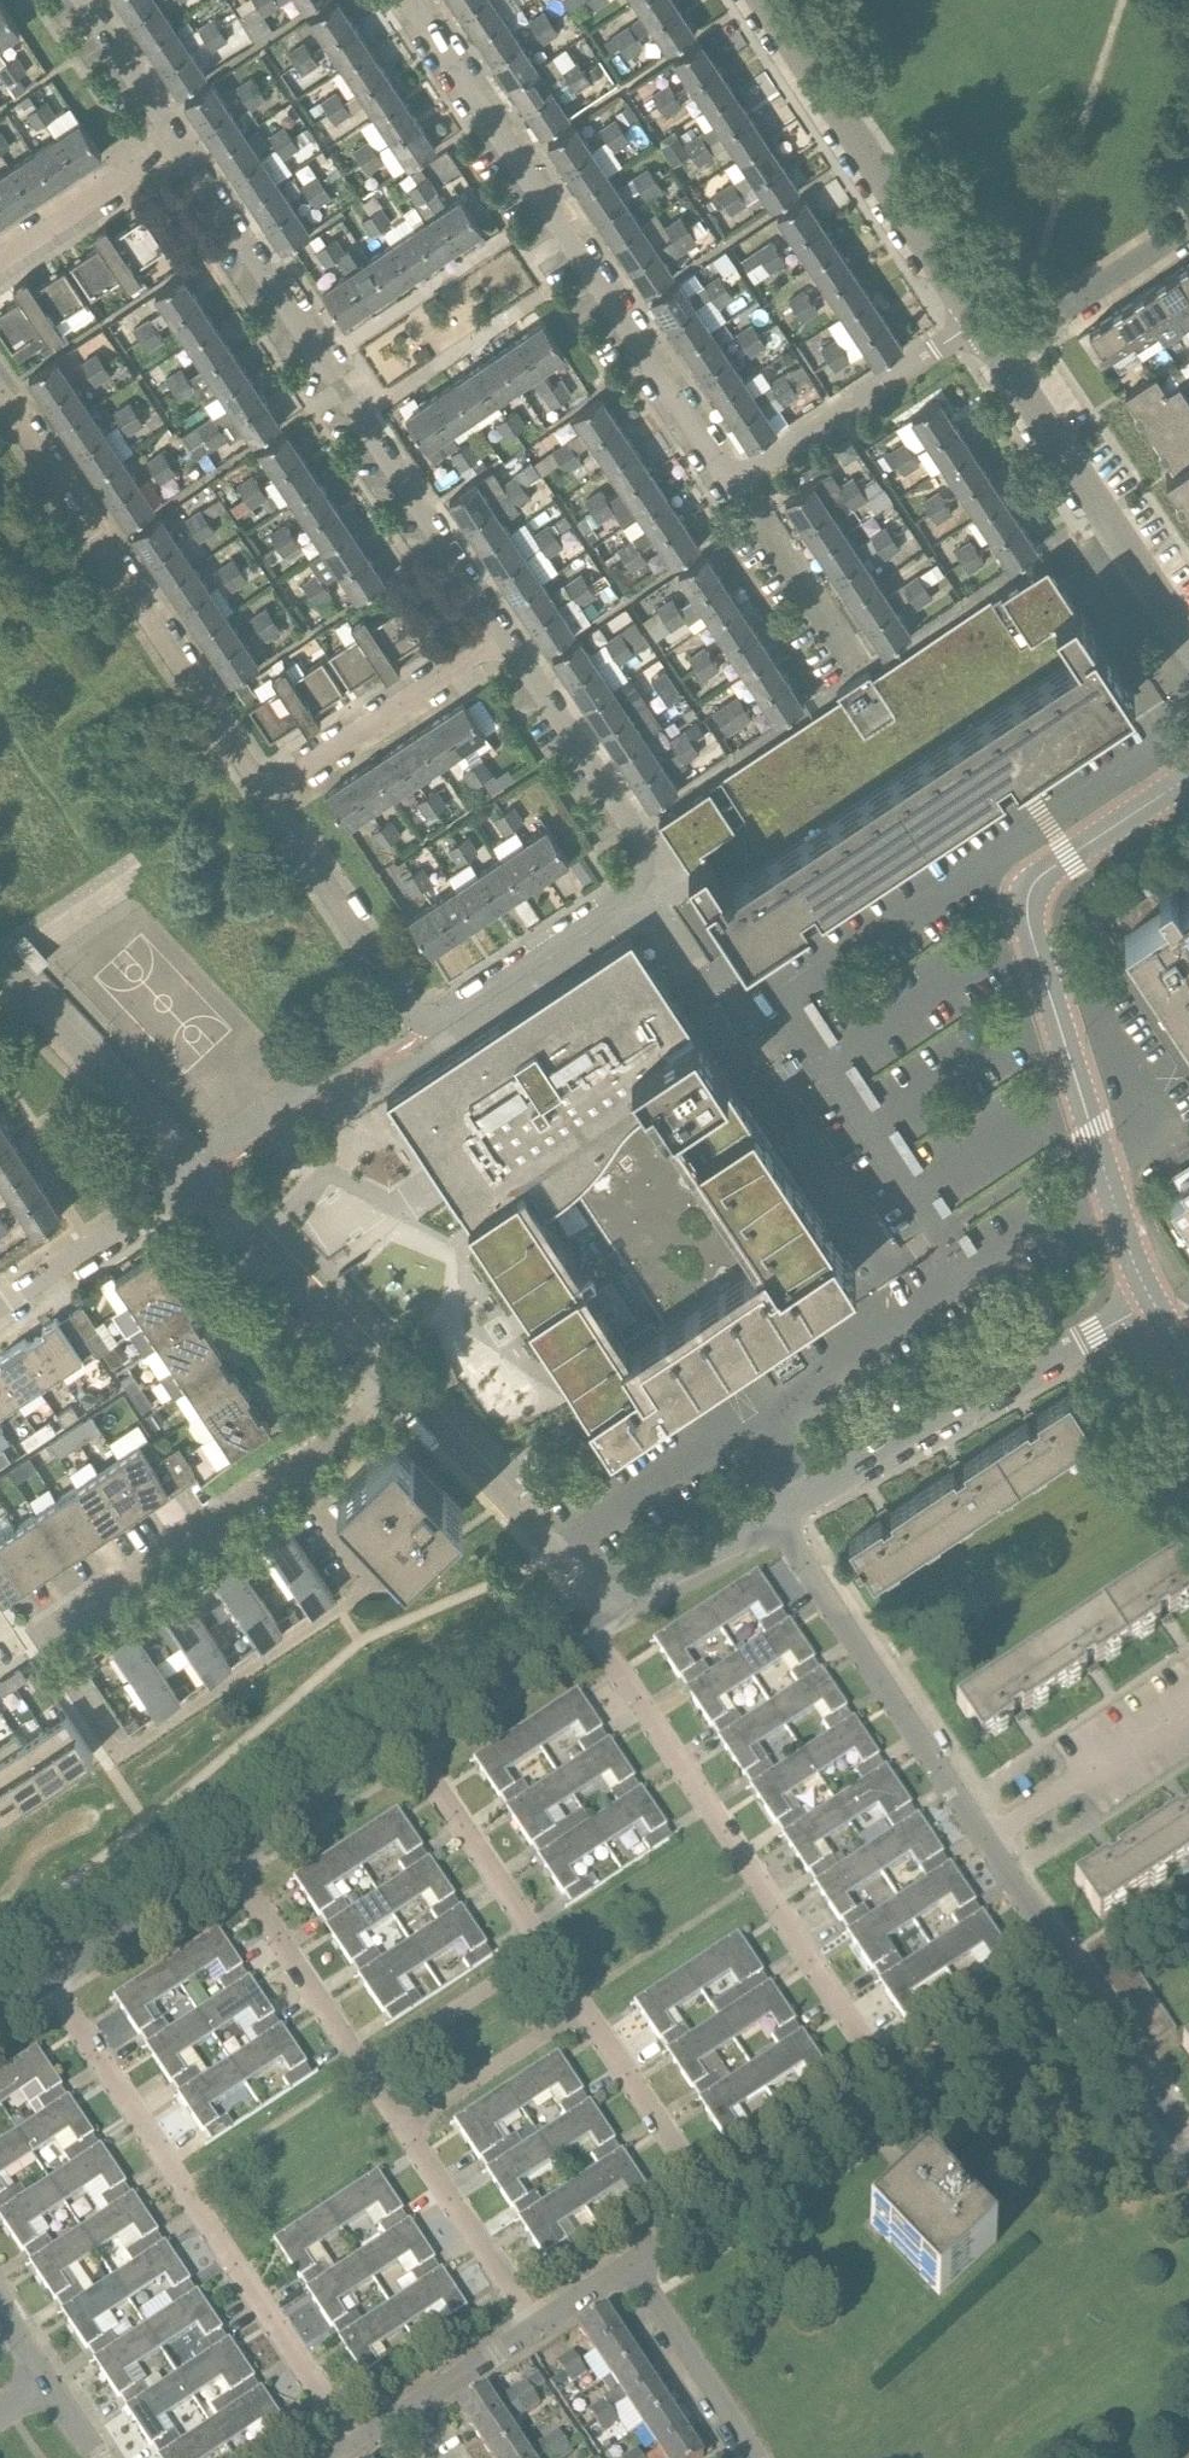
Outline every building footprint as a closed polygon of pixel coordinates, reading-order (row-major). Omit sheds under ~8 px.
[(21,30),(1,0),(0,0),(0,44),(21,30)] [(130,18),(157,1),(158,0),(118,0),(130,18)] [(277,0),(263,0),(257,4),(265,15),(281,5),(277,0)] [(353,23),(338,0),(335,0),(310,17),(327,42),(353,23)] [(476,0),(453,0),(460,10),(476,0)] [(495,4),(493,0),(476,0),(460,10),(476,35),(504,17),(495,4)] [(679,8),(674,0),(637,0),(635,1),(652,26),(679,8)] [(173,26),(164,12),(157,1),(130,18),(147,43),(173,26)] [(265,15),(257,4),(238,16),(254,42),(273,29),(265,15)] [(668,50),(695,32),(679,8),(652,26),(668,50)] [(536,31),(552,21),(544,10),(529,20),(536,31)] [(163,68),(189,49),(206,39),(222,28),(214,17),(182,38),(173,26),(147,43),(163,68)] [(492,60),(520,42),(504,17),(476,35),(492,60)] [(543,42),(559,32),(552,21),(536,31),(543,42)] [(343,66),(370,48),(353,23),(327,42),(343,66)] [(613,35),(620,46),(636,36),(628,25),(613,35)] [(206,39),(213,50),(229,39),(222,28),(206,39)] [(627,56),(628,57),(643,46),(636,36),(620,46),(627,56)] [(295,60),(296,63),(312,52),(304,41),(289,51),(295,60)] [(690,84),(717,65),(701,41),(674,58),(690,84)] [(509,85),(537,67),(520,42),(492,60),(509,85)] [(359,91),(386,73),(370,48),(343,66),(359,91)] [(163,68),(180,92),(206,75),(189,49),(163,68)] [(312,52),(296,63),(303,73),(319,63),(312,52)] [(17,77),(28,70),(18,55),(7,62),(17,77)] [(562,70),(569,80),(584,70),(577,59),(562,70)] [(17,77),(7,62),(0,66),(0,72),(7,83),(17,77)] [(707,108),(733,90),(717,65),(690,84),(707,108)] [(525,110),(552,91),(537,67),(509,85),(525,110)] [(569,116),(560,102),(592,81),(584,70),(569,80),(552,91),(525,110),(541,134),(569,116)] [(375,115),(402,97),(386,73),(359,91),(375,115)] [(244,97),(260,86),(252,76),(237,86),(244,97)] [(201,125),(228,107),(212,82),(185,100),(201,125)] [(660,104),(675,94),(667,83),(652,93),(660,104)] [(252,108),(267,98),(260,86),(244,97),(252,108)] [(329,112),(344,101),(337,90),(321,100),(329,112)] [(723,133),(750,115),(733,90),(707,108),(723,133)] [(661,107),(666,115),(682,105),(675,94),(660,104),(661,107)] [(392,140),(419,122),(402,97),(375,115),(392,140)] [(47,121),(57,115),(47,99),(37,106),(47,121)] [(336,123),(351,112),(344,101),(329,112),(336,123)] [(37,128),(47,121),(37,106),(27,113),(37,128)] [(218,150),(245,132),(228,107),(201,125),(218,150)] [(739,157),(767,140),(750,115),(723,133),(739,157)] [(606,139),(623,128),(615,117),(599,128),(606,139)] [(56,136),(78,167),(101,151),(80,120),(56,136)] [(409,165),(436,147),(419,122),(392,140),(409,165)] [(277,146),(292,136),(285,124),(269,135),(277,146)] [(564,167),(592,149),(584,138),(575,124),(548,142),(564,167)] [(623,129),(623,128),(606,139),(614,151),(631,140),(623,129)] [(11,145),(1,130),(0,131),(0,150),(1,152),(11,145)] [(234,175),(261,157),(245,132),(218,150),(234,175)] [(692,153),(707,143),(700,132),(684,142),(692,153)] [(55,182),(78,167),(56,136),(33,151),(55,182)] [(284,157),(300,147),(292,136),(277,146),(284,157)] [(361,161),(377,150),(369,139),(354,150),(361,161)] [(755,182),(783,164),(767,140),(739,157),(755,182)] [(699,164),(715,154),(707,143),(692,153),(699,164)] [(410,174),(415,182),(430,172),(441,187),(465,170),(449,147),(410,174)] [(608,173),(599,161),(592,149),(564,167),(581,191),(608,173)] [(368,172),(384,161),(377,150),(361,161),(368,172)] [(32,198),(55,182),(33,151),(12,166),(32,198)] [(251,199),(278,181),(261,157),(234,175),(251,199)] [(772,207),(799,189),(783,164),(755,182),(772,207)] [(32,198),(12,166),(0,174),(0,200),(9,213),(32,198)] [(632,177),(639,189),(655,178),(648,167),(632,177)] [(581,191),(597,216),(624,198),(617,187),(608,173),(581,191)] [(309,195),(325,185),(317,174),(302,184),(309,195)] [(428,197),(437,191),(428,177),(418,183),(428,197)] [(646,200),(663,189),(655,178),(639,189),(646,200)] [(267,224),(294,206),(278,181),(251,199),(267,224)] [(724,202),(740,192),(732,181),(717,191),(724,202)] [(417,204),(428,197),(418,183),(408,190),(417,204)] [(316,206),(332,196),(325,185),(309,195),(316,206)] [(483,229),(462,197),(447,206),(437,191),(428,197),(460,244),(483,229)] [(732,214),(747,203),(740,192),(724,202),(732,214)] [(436,260),(460,244),(428,197),(417,204),(405,212),(415,228),(436,260)] [(794,240),(821,222),(804,197),(777,215),(794,240)] [(641,223),(632,209),(624,198),(597,216),(614,241),(641,223)] [(9,213),(0,200),(0,219),(9,213)] [(284,249),(292,243),(310,231),(294,206),(267,224),(284,249)] [(382,228),(392,221),(382,206),(371,212),(382,228)] [(372,234),(382,228),(371,212),(361,219),(372,234)] [(672,237),(688,226),(680,215),(665,226),(672,237)] [(142,278),(135,268),(165,248),(143,216),(113,236),(124,252),(112,260),(122,276),(129,287),(142,278)] [(821,222),(794,240),(801,251),(810,265),(837,247),(821,222)] [(630,266),(657,247),(641,223),(614,241),(630,266)] [(91,297),(122,276),(112,260),(124,252),(113,236),(106,225),(93,234),(100,245),(70,265),(91,297)] [(674,273),(664,259),(680,248),(695,238),(688,226),(672,237),(657,247),(630,266),(647,291),(674,273)] [(413,275),(436,260),(415,228),(392,243),(413,275)] [(327,245),(336,258),(345,252),(336,239),(327,245)] [(763,261),(778,250),(771,239),(755,249),(763,261)] [(390,291),(413,275),(392,243),(369,259),(390,291)] [(336,258),(327,245),(317,252),(325,265),(336,258)] [(827,289),(853,271),(837,247),(810,265),(827,289)] [(723,270),(731,282),(744,273),(729,249),(699,269),(707,281),(723,270)] [(367,306),(390,291),(369,259),(359,266),(348,250),(345,252),(336,258),(347,274),(367,306)] [(778,250),(763,261),(770,272),(785,261),(778,250)] [(1177,270),(1188,288),(1188,262),(1177,270)] [(33,313),(43,329),(50,340),(63,331),(56,320),(85,301),(64,268),(34,288),(45,305),(33,313)] [(1177,270),(1155,284),(1177,318),(1186,331),(1188,329),(1188,288),(1177,270)] [(843,314),(870,296),(853,271),(827,289),(843,314)] [(367,306),(347,274),(323,290),(344,322),(367,306)] [(712,295),(727,285),(719,274),(704,284),(712,295)] [(173,318),(199,299),(183,275),(156,292),(173,318)] [(43,329),(33,313),(45,305),(34,288),(27,277),(13,286),(20,297),(0,311),(0,331),(12,349),(43,329)] [(668,323),(695,305),(712,295),(704,284),(688,294),(679,280),(652,298),(668,323)] [(1155,332),(1177,318),(1155,284),(1134,299),(1155,332)] [(712,295),(719,306),(734,296),(727,285),(712,295)] [(796,310),(811,300),(803,288),(788,298),(796,310)] [(860,339),(886,321),(870,296),(843,314),(860,339)] [(189,342),(216,324),(199,299),(173,318),(189,342)] [(1134,346),(1155,332),(1134,299),(1112,313),(1134,346)] [(803,321),(818,311),(811,300),(796,310),(803,321)] [(685,348),(712,330),(695,305),(668,323),(685,348)] [(1099,369),(1134,346),(1112,313),(1089,328),(1090,329),(1078,336),(1099,369)] [(141,338),(157,328),(150,317),(134,327),(141,338)] [(876,364),(903,346),(886,321),(860,339),(876,364)] [(542,369),(565,353),(544,322),(521,337),(542,369)] [(744,344),(759,334),(752,323),(736,333),(744,344)] [(205,367),(232,349),(216,324),(189,342),(205,367)] [(149,350),(164,339),(157,328),(141,338),(149,350)] [(701,372),(728,355),(712,330),(685,348),(701,372)] [(751,355),(766,345),(759,334),(744,344),(751,355)] [(551,407),(562,399),(553,384),(542,369),(521,337),(498,353),(519,384),(530,377),(541,393),(542,393),(551,407)] [(829,359),(844,349),(836,337),(821,347),(829,359)] [(221,391),(248,374),(232,349),(205,367),(189,377),(174,387),(181,398),(194,390),(203,404),(221,391)] [(836,370),(851,360),(844,349),(829,359),(836,370)] [(89,373),(105,363),(97,352),(82,362),(89,373)] [(496,400),(519,384),(498,353),(475,368),(496,400)] [(718,397),(744,379),(728,355),(701,372),(718,397)] [(46,401),(73,383),(56,358),(30,376),(46,401)] [(96,384),(112,374),(105,363),(89,373),(96,384)] [(1184,390),(1188,387),(1188,381),(1186,377),(1178,365),(1171,370),(1179,383),(1184,390)] [(174,387),(189,377),(182,366),(167,376),(174,387)] [(474,415),(481,426),(504,411),(496,400),(475,368),(452,384),(474,415)] [(718,397),(734,422),(776,393),(792,383),(785,373),(784,372),(773,379),(769,382),(753,392),(751,390),(744,379),(718,397)] [(238,416),(265,398),(248,374),(221,391),(231,406),(216,417),(222,426),(238,416)] [(1184,390),(1179,383),(1167,391),(1156,374),(1125,394),(1174,469),(1166,474),(1188,509),(1188,397),(1184,390)] [(562,399),(571,394),(561,379),(553,384),(562,399)] [(63,426),(89,408),(73,383),(46,401),(63,426)] [(792,383),(776,393),(784,405),(800,394),(792,383)] [(473,416),(474,415),(452,384),(429,399),(449,431),(457,443),(480,427),(473,416)] [(768,415),(784,405),(776,393),(734,422),(750,447),(777,429),(768,415)] [(537,462),(542,472),(559,461),(575,450),(590,440),(618,421),(601,397),(573,415),(583,430),(537,462)] [(247,429),(254,441),(281,423),(265,398),(238,416),(222,426),(229,437),(231,440),(247,429)] [(427,446),(449,431),(429,399),(406,415),(427,446)] [(122,422),(137,412),(130,400),(114,410),(122,422)] [(928,443),(955,425),(939,400),(912,417),(928,443)] [(79,450),(106,432),(89,408),(63,426),(79,450)] [(507,415),(517,431),(527,424),(516,409),(507,415)] [(129,433),(145,423),(137,412),(122,422),(129,433)] [(206,436),(222,426),(216,417),(214,415),(199,425),(206,436)] [(507,415),(496,423),(506,438),(517,431),(507,415)] [(618,421),(590,440),(591,442),(606,465),(634,446),(618,421)] [(199,425),(181,437),(188,448),(206,436),(199,425)] [(944,467),(971,449),(955,425),(928,443),(944,467)] [(214,447),(229,437),(222,426),(206,436),(214,447)] [(276,474),(303,456),(287,431),(259,449),(276,474)] [(96,475),(122,457),(106,432),(79,450),(96,475)] [(206,436),(188,448),(196,459),(214,447),(206,436)] [(470,464),(481,456),(471,441),(460,448),(470,464)] [(897,463),(913,453),(905,442),(890,452),(897,463)] [(623,489),(650,471),(634,446),(606,465),(623,489)] [(461,470),(470,464),(460,448),(451,455),(461,470)] [(147,458),(154,470),(170,460),(163,449),(147,458)] [(961,492),(988,474),(971,449),(944,467),(961,492)] [(575,450),(559,461),(567,474),(583,463),(575,450)] [(905,475),(920,464),(913,453),(897,463),(905,475)] [(292,498),(319,481),(303,456),(276,474),(292,498)] [(112,500),(139,482),(122,457),(96,475),(112,500)] [(170,460),(154,470),(162,482),(177,472),(170,460)] [(625,524),(639,514),(667,495),(650,471),(623,489),(623,490),(608,500),(592,510),(578,520),(585,531),(599,521),(600,522),(616,512),(625,524)] [(493,507),(509,496),(501,485),(493,472),(477,483),(450,501),(466,525),(493,507)] [(245,495),(261,484),(254,473),(238,484),(245,495)] [(977,516),(1004,498),(988,474),(961,492),(977,516)] [(509,496),(525,486),(517,475),(501,485),(509,496)] [(845,498),(861,488),(854,477),(838,488),(845,498)] [(309,523),(336,505),(319,481),(292,498),(309,523)] [(129,524),(155,506),(139,482),(112,500),(129,524)] [(802,526),(829,508),(812,483),(785,501),(802,526)] [(252,506),(268,496),(261,484),(245,495),(252,506)] [(845,498),(852,509),(877,493),(871,484),(862,490),(861,488),(845,498)] [(525,486),(509,496),(517,507),(532,497),(525,486)] [(585,500),(592,510),(608,500),(600,489),(585,500)] [(922,501),(930,513),(945,503),(938,491),(922,501)] [(624,558),(625,559),(641,549),(656,539),(683,520),(667,495),(639,514),(649,529),(634,539),(633,538),(617,548),(618,550),(605,558),(611,567),(624,558)] [(238,516),(250,508),(244,496),(230,504),(238,516)] [(482,548),(509,530),(503,522),(519,511),(517,507),(509,496),(493,507),(466,525),(482,548)] [(993,541),(1020,523),(1004,498),(977,516),(993,541)] [(937,524),(952,513),(945,503),(930,513),(937,524)] [(325,548),(352,530),(336,505),(309,523),(325,548)] [(193,529),(209,519),(201,508),(186,518),(193,529)] [(818,551),(845,533),(829,508),(802,526),(818,551)] [(150,557),(177,539),(160,514),(134,532),(150,557)] [(201,540),(216,530),(209,519),(193,529),(201,540)] [(683,520),(656,539),(656,540),(672,563),(700,545),(683,520)] [(278,544),(293,534),(286,523),(270,533),(278,544)] [(1010,566),(1023,558),(1037,548),(1028,535),(1020,523),(993,541),(1010,566)] [(541,546),(557,535),(550,525),(549,524),(533,534),(541,546)] [(835,576),(862,558),(878,547),(893,537),(885,525),(870,536),(854,546),(845,533),(818,551),(835,576)] [(341,573),(369,555),(352,530),(325,548),(341,573)] [(498,573),(525,554),(509,530),(482,548),(498,573)] [(285,555),(300,545),(293,534),(278,544),(285,555)] [(548,557),(564,547),(557,535),(541,546),(548,557)] [(893,537),(878,547),(885,558),(900,548),(893,537)] [(166,582),(193,564),(177,539),(150,557),(166,582)] [(962,561),(978,551),(970,540),(955,550),(962,561)] [(649,561),(641,549),(625,559),(632,571),(649,561)] [(969,572),(985,562),(978,551),(962,561),(969,572)] [(515,598),(542,580),(525,554),(498,573),(515,598)] [(678,573),(694,596),(695,598),(722,579),(706,554),(678,573)] [(358,598),(385,580),(369,555),(341,573),(358,598)] [(226,578),(241,568),(234,557),(219,567),(226,578)] [(851,600),(878,582),(862,558),(835,576),(851,600)] [(915,838),(944,818),(1051,748),(1111,707),(1111,708),(1135,692),(1110,655),(1109,653),(1095,632),(1049,564),(1049,562),(1048,561),(1045,562),(895,662),(884,669),(873,677),(868,670),(853,681),(837,691),(841,697),(813,716),(696,794),(668,812),(667,813),(666,814),(664,815),(661,817),(659,818),(684,855),(704,886),(705,888),(726,919),(746,950),(762,940),(915,838)] [(183,606),(210,588),(193,564),(166,582),(183,606)] [(233,589),(249,579),(241,568),(226,578),(233,589)] [(310,593),(325,583),(318,572),(303,582),(310,593)] [(573,595),(590,584),(582,573),(566,584),(573,595)] [(868,625),(895,607),(910,596),(925,586),(918,575),(903,585),(887,596),(878,582),(851,600),(868,625)] [(679,608),(664,618),(650,628),(657,640),(687,621),(688,623),(704,611),(711,622),(739,604),(722,579),(695,598),(679,608)] [(531,622),(558,604),(542,580),(515,598),(531,622)] [(317,604),(333,594),(325,583),(310,593),(317,604)] [(581,606),(597,595),(590,584),(573,595),(581,606)] [(910,596),(917,607),(933,597),(925,586),(910,596)] [(200,631),(226,613),(210,588),(183,606),(200,631)] [(573,595),(558,604),(531,622),(531,623),(548,649),(590,621),(581,606),(573,595)] [(664,618),(679,608),(672,597),(657,608),(658,610),(664,618)] [(728,647),(755,629),(739,604),(711,622),(728,647)] [(259,627),(274,617),(267,606),(251,616),(259,627)] [(380,667),(387,678),(401,669),(394,658),(424,638),(403,606),(373,627),(383,641),(369,651),(380,667)] [(899,640),(911,632),(895,607),(868,625),(884,650),(899,640)] [(243,638),(226,613),(200,631),(216,656),(243,638)] [(347,644),(329,656),(350,687),(380,667),(369,651),(383,641),(373,627),(365,615),(351,624),(359,636),(347,644)] [(274,617),(259,627),(266,638),(281,628),(274,617)] [(636,622),(621,632),(605,642),(612,653),(629,643),(644,633),(636,622)] [(744,672),(772,654),(755,629),(728,647),(744,672)] [(232,680),(259,663),(250,648),(243,638),(216,656),(232,680)] [(554,656),(570,681),(597,664),(589,652),(581,638),(554,656)] [(629,643),(612,653),(620,664),(636,654),(636,653),(629,643)] [(690,656),(697,667),(713,657),(705,646),(690,656)] [(760,696),(788,678),(772,654),(744,672),(760,696)] [(586,706),(626,678),(610,655),(597,664),(570,681),(586,706)] [(705,678),(720,668),(713,657),(697,667),(705,678)] [(306,670),(293,679),(304,694),(289,703),(301,720),(308,731),(322,722),(315,711),(345,691),(323,659),(306,670)] [(279,688),(249,708),(271,740),(301,720),(289,703),(304,694),(293,679),(286,668),(273,678),(279,688)] [(661,692),(675,683),(667,669),(653,679),(661,692)] [(603,730),(644,702),(628,678),(626,678),(586,706),(603,730)] [(788,678),(760,696),(768,709),(777,721),(790,713),(804,703),(788,678)] [(675,683),(661,692),(668,703),(682,693),(675,683)] [(721,722),(745,706),(738,695),(713,711),(721,722)] [(463,749),(486,733),(465,701),(442,717),(463,749)] [(646,737),(660,727),(644,702),(603,730),(619,755),(646,737)] [(753,718),(745,706),(721,722),(729,734),(753,718)] [(474,765),(463,749),(442,717),(419,732),(440,764),(453,755),(463,771),(474,765)] [(677,753),(693,742),(685,730),(669,741),(677,753)] [(417,779),(440,764),(419,732),(396,748),(417,779)] [(635,780),(662,762),(662,761),(646,737),(619,755),(635,780)] [(666,795),(679,787),(668,771),(683,762),(684,763),(700,753),(693,742),(677,753),(662,762),(635,780),(652,805),(666,795)] [(394,795),(417,779),(396,748),(373,763),(394,795)] [(492,793),(501,786),(483,758),(474,765),(483,780),(492,793)] [(371,810),(394,795),(373,763),(350,778),(371,810)] [(473,786),(483,780),(474,765),(463,771),(473,786)] [(348,825),(371,810),(350,778),(326,794),(348,825)] [(437,810),(447,804),(438,789),(428,795),(437,810)] [(427,817),(437,810),(428,795),(418,802),(427,817)] [(514,827),(525,821),(514,805),(504,812),(514,827)] [(514,827),(504,812),(494,818),(505,834),(514,827)] [(392,841),(402,834),(392,819),(381,826),(392,841)] [(382,847),(392,841),(381,826),(372,832),(382,847)] [(524,843),(547,874),(570,859),(548,827),(524,843)] [(503,851),(524,842),(520,832),(499,840),(503,851)] [(469,857),(479,851),(469,836),(467,837),(458,843),(469,857)] [(459,864),(469,857),(458,843),(449,849),(459,864)] [(547,874),(524,843),(515,849),(502,858),(523,890),(547,874)] [(501,905),(523,890),(502,858),(479,873),(501,905)] [(1187,867),(1185,863),(1182,861),(1178,860),(1175,859),(1171,858),(1167,859),(1164,860),(1160,862),(1149,869),(1159,884),(1116,912),(1188,1022),(1188,869),(1187,867)] [(423,866),(413,873),(423,888),(433,881),(423,866)] [(413,895),(423,888),(413,873),(403,880),(413,895)] [(477,920),(501,905),(479,873),(456,889),(477,920)] [(454,936),(477,920),(456,889),(433,904),(454,936)] [(431,951),(454,936),(433,904),(410,919),(431,951)] [(611,1434),(749,1342),(856,1271),(632,934),(387,1097),(587,1397),(611,1434)] [(14,1140),(0,1120),(0,1149),(14,1140)] [(30,1165),(14,1140),(0,1149),(0,1178),(3,1183),(30,1165)] [(47,1190),(44,1186),(30,1165),(3,1183),(19,1207),(47,1190)] [(1171,1197),(1188,1225),(1188,1185),(1171,1197)] [(47,1190),(19,1207),(26,1218),(36,1232),(63,1215),(47,1190)] [(0,1220),(0,1236),(11,1228),(4,1218),(0,1220)] [(130,1301),(167,1277),(161,1269),(165,1266),(156,1253),(116,1279),(130,1301)] [(130,1301),(118,1310),(132,1332),(185,1297),(176,1284),(173,1286),(167,1277),(130,1301)] [(185,1297),(132,1332),(147,1354),(160,1346),(196,1321),(190,1312),(193,1310),(185,1297)] [(84,1305),(71,1313),(87,1338),(100,1329),(84,1305)] [(38,1336),(62,1372),(85,1357),(95,1350),(87,1338),(71,1313),(57,1317),(46,1330),(38,1336)] [(160,1346),(174,1367),(214,1340),(205,1327),(202,1330),(196,1321),(160,1346)] [(100,1329),(87,1338),(95,1350),(98,1354),(103,1351),(111,1346),(100,1329)] [(40,1386),(62,1372),(38,1336),(28,1342),(26,1338),(13,1347),(40,1386)] [(178,1396),(189,1389),(225,1365),(219,1355),(222,1353),(214,1340),(174,1367),(163,1374),(178,1396)] [(113,1344),(111,1346),(103,1351),(114,1367),(124,1360),(113,1344)] [(40,1386),(13,1347),(0,1355),(3,1359),(0,1361),(0,1374),(18,1401),(40,1386)] [(189,1389),(203,1411),(243,1384),(234,1371),(230,1373),(225,1365),(189,1389)] [(132,1394),(143,1388),(132,1371),(121,1378),(132,1394)] [(18,1401),(0,1374),(0,1413),(18,1401)] [(217,1431),(218,1432),(254,1408),(248,1399),(251,1397),(243,1384),(203,1411),(217,1431)] [(143,1410),(153,1403),(143,1388),(132,1394),(143,1410)] [(1026,1422),(996,1442),(965,1462),(964,1463),(964,1464),(960,1467),(955,1470),(954,1469),(952,1471),(923,1490),(893,1510),(891,1511),(892,1512),(882,1519),(881,1517),(879,1519),(849,1539),(859,1554),(856,1556),(860,1563),(864,1561),(874,1576),(911,1552),(948,1528),(1021,1479),(1058,1455),(1094,1431),(1070,1393),(1037,1414),(1038,1415),(1034,1418),(1028,1422),(1028,1421),(1026,1422)] [(57,1415),(64,1426),(79,1416),(72,1405),(57,1415)] [(232,1454),(272,1428),(263,1414),(259,1417),(254,1408),(218,1432),(232,1454)] [(83,1420),(71,1429),(80,1442),(92,1434),(83,1420)] [(37,1429),(44,1440),(57,1431),(50,1421),(37,1429)] [(29,1449),(44,1440),(37,1429),(22,1439),(29,1449)] [(71,1429),(58,1437),(67,1451),(80,1442),(71,1429)] [(150,1437),(119,1457),(152,1507),(173,1493),(154,1465),(164,1458),(150,1437)] [(407,1563),(436,1535),(464,1509),(395,1437),(339,1490),(407,1563)] [(180,1448),(167,1456),(186,1485),(198,1476),(180,1448)] [(0,1452),(0,1469),(10,1462),(3,1451),(0,1452)] [(164,1458),(154,1465),(173,1493),(186,1485),(167,1456),(164,1458)] [(132,1520),(152,1507),(119,1457),(99,1471),(132,1520)] [(111,1534),(132,1520),(99,1471),(78,1485),(111,1534)] [(90,1548),(111,1534),(78,1485),(58,1498),(90,1548)] [(70,1561),(90,1548),(58,1498),(37,1512),(70,1561)] [(49,1575),(70,1561),(37,1512),(16,1526),(49,1575)] [(281,1580),(312,1561),(288,1524),(257,1544),(281,1580)] [(49,1575),(16,1526),(0,1537),(0,1546),(29,1589),(49,1575)] [(29,1589),(0,1546),(0,1590),(8,1603),(29,1589)] [(246,1551),(236,1558),(242,1566),(252,1559),(260,1554),(254,1546),(246,1551)] [(1098,1663),(1129,1642),(1159,1623),(1161,1621),(1160,1620),(1170,1614),(1170,1615),(1172,1614),(1188,1602),(1188,1573),(1178,1556),(1104,1605),(1031,1653),(957,1702),(982,1740),(1012,1720),(1015,1718),(1014,1717),(1023,1711),(1024,1712),(1025,1711),(1026,1711),(1056,1691),(1085,1672),(1087,1670),(1086,1669),(1096,1663),(1097,1664),(1098,1663)] [(237,1606),(259,1592),(242,1566),(236,1558),(214,1573),(237,1606)] [(313,1609),(335,1594),(312,1561),(281,1580),(291,1595),(299,1589),(313,1609)] [(708,1603),(724,1628),(758,1605),(767,1619),(759,1624),(766,1634),(788,1620),(782,1610),(783,1609),(759,1572),(758,1570),(708,1603)] [(195,1585),(185,1592),(191,1600),(201,1593),(195,1585)] [(261,1643),(283,1629),(278,1621),(259,1592),(237,1606),(261,1643)] [(177,1646),(208,1626),(191,1600),(185,1593),(163,1607),(171,1618),(162,1624),(177,1646)] [(688,1686),(710,1671),(703,1661),(695,1666),(686,1653),(724,1628),(708,1603),(654,1639),(680,1677),(682,1676),(688,1686)] [(283,1629),(293,1622),(288,1614),(278,1621),(283,1629)] [(798,1683),(820,1668),(814,1659),(816,1657),(790,1618),(788,1620),(766,1634),(740,1651),(756,1676),(790,1654),(799,1667),(791,1673),(798,1683)] [(144,1619),(134,1627),(139,1634),(149,1628),(144,1619)] [(177,1646),(157,1660),(166,1675),(196,1655),(210,1677),(232,1663),(227,1655),(208,1626),(177,1646)] [(134,1674),(157,1660),(139,1634),(134,1627),(112,1641),(134,1674)] [(232,1663),(242,1656),(237,1648),(227,1655),(232,1663)] [(720,1734),(742,1720),(736,1709),(728,1715),(719,1701),(756,1676),(740,1651),(710,1671),(688,1686),(686,1687),(712,1726),(714,1725),(720,1734)] [(82,1661),(88,1669),(98,1662),(92,1654),(82,1661)] [(157,1660),(134,1674),(159,1711),(181,1697),(176,1689),(166,1675),(157,1660)] [(830,1731),(852,1717),(846,1707),(848,1706),(822,1667),(820,1668),(798,1683),(772,1700),(788,1725),(822,1702),(831,1716),(824,1721),(830,1731)] [(20,1669),(8,1677),(16,1688),(28,1680),(20,1669)] [(0,1683),(0,1690),(4,1696),(16,1688),(8,1677),(0,1683)] [(181,1697),(191,1690),(186,1682),(176,1689),(181,1697)] [(527,1723),(543,1748),(579,1724),(588,1738),(569,1750),(569,1752),(567,1753),(563,1764),(566,1767),(608,1739),(602,1729),(604,1728),(578,1689),(527,1723)] [(753,1783),(775,1768),(759,1744),(788,1725),(772,1700),(742,1720),(720,1734),(718,1736),(744,1775),(746,1773),(753,1783)] [(67,1715),(45,1730),(72,1770),(93,1755),(67,1715)] [(129,1731),(139,1724),(134,1716),(124,1723),(129,1731)] [(863,1780),(884,1765),(878,1756),(880,1754),(854,1716),(852,1717),(830,1731),(806,1748),(822,1773),(855,1751),(864,1765),(856,1770),(863,1780)] [(508,1805),(531,1790),(524,1780),(516,1785),(507,1771),(543,1748),(527,1723),(474,1758),(500,1796),(502,1795),(508,1805)] [(23,1744),(23,1745),(49,1785),(72,1770),(45,1730),(23,1744)] [(0,1746),(0,1758),(27,1799),(49,1785),(23,1745),(23,1744),(17,1734),(0,1746)] [(557,1773),(573,1798),(611,1773),(620,1787),(612,1792),(613,1794),(606,1799),(612,1806),(641,1787),(634,1777),(636,1776),(610,1737),(608,1739),(566,1767),(557,1773)] [(785,1832),(807,1817),(791,1793),(822,1773),(806,1748),(775,1768),(753,1783),(751,1784),(776,1823),(778,1822),(785,1832)] [(5,1814),(27,1799),(0,1758),(0,1806),(5,1814)] [(886,1834),(917,1814),(910,1804),(912,1803),(886,1764),(884,1765),(863,1780),(836,1798),(852,1823),(879,1805),(889,1820),(881,1825),(886,1834)] [(589,1821),(591,1820),(584,1810),(548,1834),(539,1820),(573,1798),(557,1773),(531,1790),(508,1805),(506,1806),(532,1845),(534,1844),(540,1853),(589,1821)] [(589,1821),(605,1846),(643,1821),(652,1835),(644,1840),(651,1852),(673,1837),(666,1826),(668,1825),(642,1786),(641,1787),(612,1806),(591,1820),(589,1821)] [(817,1880),(847,1860),(842,1851),(833,1857),(832,1855),(824,1860),(815,1847),(852,1823),(836,1798),(807,1817),(785,1832),(783,1833),(808,1872),(810,1871),(817,1880)] [(1148,1832),(1119,1852),(1117,1853),(1118,1854),(1108,1860),(1107,1859),(1105,1861),(1075,1881),(1100,1918),(1106,1914),(1137,1894),(1173,1870),(1188,1859),(1188,1807),(1181,1812),(1180,1811),(1179,1812),(1148,1832)] [(407,1872),(429,1858),(422,1848),(424,1847),(399,1808),(348,1841),(365,1865),(391,1848),(407,1872)] [(927,1877),(949,1863),(942,1853),(944,1852),(918,1813),(917,1814),(886,1834),(869,1846),(885,1871),(919,1848),(928,1862),(920,1867),(927,1877)] [(573,1903),(595,1889),(588,1877),(597,1872),(588,1858),(605,1846),(589,1821),(540,1853),(538,1855),(564,1893),(566,1892),(573,1903)] [(329,1924),(350,1909),(335,1885),(365,1865),(348,1841),(294,1876),(320,1915),(322,1914),(329,1924)] [(849,1929),(871,1914),(864,1904),(857,1909),(847,1896),(885,1871),(869,1846),(847,1860),(817,1880),(815,1882),(841,1920),(842,1919),(849,1929)] [(433,1924),(461,1906),(454,1897),(456,1895),(431,1856),(429,1858),(407,1872),(378,1891),(394,1916),(423,1897),(432,1910),(426,1913),(433,1924)] [(959,1926),(981,1911),(974,1902),(976,1900),(951,1862),(949,1863),(927,1877),(900,1895),(916,1920),(951,1897),(960,1910),(952,1916),(959,1926)] [(361,1972),(383,1958),(367,1934),(394,1916),(378,1891),(350,1909),(329,1924),(326,1925),(352,1964),(354,1963),(361,1972)] [(881,1977),(903,1963),(896,1953),(888,1958),(879,1944),(916,1920),(900,1895),(871,1914),(849,1929),(847,1930),(873,1969),(875,1968),(881,1977)] [(464,1959),(472,1970),(493,1956),(486,1945),(488,1944),(463,1905),(461,1906),(433,1924),(410,1939),(427,1964),(463,1940),(472,1954),(464,1959)] [(931,1944),(948,1969),(984,1945),(993,1959),(985,1964),(992,1975),(1014,1961),(1006,1950),(1008,1949),(983,1910),(981,1911),(959,1926),(931,1944)] [(167,1961),(184,1985),(219,1962),(228,1976),(220,1981),(226,1991),(248,1977),(242,1967),(244,1966),(219,1927),(167,1961)] [(689,1965),(705,1990),(739,1967),(748,1981),(740,1986),(747,1996),(769,1982),(763,1972),(764,1971),(739,1932),(689,1965)] [(1085,1947),(1093,1960),(1110,1948),(1102,1936),(1085,1947)] [(393,2022),(422,2003),(415,1992),(406,1997),(398,1984),(427,1964),(410,1939),(383,1958),(361,1972),(358,1974),(384,2012),(386,2011),(393,2022)] [(914,2027),(945,2007),(937,1995),(928,2001),(919,1988),(948,1969),(931,1944),(903,1963),(881,1977),(879,1979),(905,2017),(907,2016),(914,2027)] [(167,1961),(115,1996),(115,1997),(140,2035),(142,2033),(148,2043),(171,2028),(165,2018),(155,2025),(146,2011),(155,2004),(183,1986),(184,1985),(167,1961)] [(669,2048),(691,2033),(684,2023),(676,2028),(667,2015),(705,1990),(689,1965),(635,2001),(661,2040),(663,2038),(669,2048)] [(226,1991),(201,2008),(217,2033),(236,2020),(252,2044),(281,2025),(274,2016),(276,2014),(251,1975),(248,1977),(226,1991)] [(779,2045),(801,2030),(795,2021),(796,2019),(771,1980),(769,1982),(747,1996),(719,2015),(735,2040),(771,2016),(780,2029),(772,2035),(779,2045)] [(1134,2022),(1142,2035),(1169,2017),(1160,2004),(1134,2022)] [(148,2043),(146,2044),(172,2083),(174,2082),(180,2091),(210,2072),(204,2061),(188,2072),(179,2058),(217,2033),(201,2008),(171,2028),(148,2043)] [(701,2096),(723,2081),(717,2071),(708,2077),(699,2063),(735,2040),(719,2015),(691,2033),(669,2048),(667,2049),(693,2088),(695,2087),(701,2096)] [(1144,2037),(1151,2047),(1177,2030),(1171,2020),(1169,2017),(1142,2035),(1144,2037)] [(275,2065),(291,2090),(313,2075),(306,2064),(308,2063),(283,2024),(281,2025),(252,2044),(234,2056),(251,2081),(275,2065)] [(805,2083),(812,2095),(834,2080),(827,2069),(828,2068),(803,2029),(801,2030),(779,2045),(752,2062),(768,2087),(803,2064),(812,2078),(805,2083)] [(6,2103),(38,2082),(47,2095),(39,2100),(46,2111),(68,2096),(62,2086),(63,2085),(38,2046),(0,2071),(0,2094),(6,2103)] [(561,2120),(589,2101),(583,2091),(585,2090),(559,2051),(508,2085),(524,2109),(551,2092),(560,2106),(554,2110),(561,2120)] [(213,2141),(252,2116),(244,2105),(220,2121),(211,2107),(251,2081),(234,2056),(210,2072),(180,2091),(178,2092),(204,2131),(206,2130),(213,2141)] [(734,2146),(756,2131),(749,2120),(741,2126),(731,2112),(768,2087),(752,2062),(723,2081),(701,2096),(699,2098),(724,2136),(727,2135),(734,2146)] [(489,2167),(524,2144),(518,2134),(496,2147),(487,2134),(524,2109),(508,2085),(455,2120),(481,2159),(482,2157),(489,2167)] [(72,2163),(100,2144),(94,2135),(95,2134),(70,2095),(68,2096),(46,2111),(20,2128),(36,2153),(61,2136),(70,2149),(65,2153),(72,2163)] [(599,2164),(621,2149),(615,2140),(617,2139),(591,2099),(589,2101),(561,2120),(540,2134),(556,2159),(591,2135),(600,2148),(592,2154),(599,2164)] [(36,2153),(20,2128),(0,2141),(0,2177),(36,2153)] [(521,2216),(543,2201),(537,2191),(529,2196),(520,2182),(556,2159),(540,2134),(524,2144),(489,2167),(487,2168),(513,2207),(515,2206),(521,2216)] [(103,2213),(132,2193),(126,2183),(128,2182),(102,2143),(100,2144),(72,2163),(52,2177),(68,2201),(94,2184),(103,2198),(96,2203),(103,2213)] [(617,2208),(624,2219),(654,2199),(647,2188),(649,2187),(623,2148),(621,2149),(599,2164),(573,2181),(590,2206),(623,2184),(632,2197),(617,2208)] [(997,2242),(994,2238),(928,2169),(871,2223),(941,2296),(997,2242)] [(332,2201),(348,2226),(379,2205),(388,2219),(371,2229),(378,2240),(409,2220),(403,2211),(405,2209),(379,2170),(332,2201)] [(54,2245),(47,2235),(39,2240),(31,2226),(68,2201),(52,2177),(27,2193),(0,2211),(0,2215),(24,2251),(26,2250),(32,2259),(54,2245)] [(27,2193),(21,2185),(16,2188),(15,2186),(7,2191),(0,2181),(0,2211),(27,2193)] [(554,2265),(582,2247),(574,2235),(561,2245),(552,2231),(590,2206),(573,2181),(543,2201),(521,2216),(519,2217),(545,2256),(547,2255),(554,2265)] [(135,2261),(164,2242),(158,2232),(160,2231),(134,2192),(132,2193),(103,2213),(86,2224),(102,2249),(127,2233),(135,2246),(128,2251),(135,2261)] [(309,2286),(337,2267),(322,2243),(348,2226),(332,2201),(275,2239),(300,2278),(302,2276),(309,2286)] [(419,2283),(441,2269),(435,2259),(437,2258),(411,2219),(409,2220),(378,2240),(360,2252),(377,2277),(411,2254),(420,2268),(412,2273),(419,2283)] [(64,2308),(86,2294),(79,2283),(71,2288),(63,2275),(102,2249),(86,2224),(54,2245),(32,2259),(30,2261),(56,2300),(58,2298),(64,2308)] [(117,2273),(133,2298),(167,2276),(175,2290),(161,2299),(165,2306),(159,2310),(162,2314),(196,2290),(190,2281),(192,2280),(166,2241),(164,2242),(135,2261),(117,2273)] [(337,2329),(359,2315),(356,2310),(348,2315),(340,2302),(377,2277),(360,2252),(337,2267),(309,2286),(307,2287),(332,2327),(334,2325),(337,2329)] [(437,2327),(444,2338),(474,2319),(466,2308),(468,2306),(443,2267),(441,2269),(419,2283),(391,2302),(407,2327),(435,2308),(443,2321),(437,2327)] [(96,2357),(127,2336),(120,2325),(112,2331),(104,2317),(133,2298),(117,2273),(86,2294),(64,2308),(62,2309),(88,2348),(90,2347),(96,2357)] [(206,2354),(229,2339),(222,2329),(224,2328),(198,2289),(196,2290),(162,2314),(151,2320),(168,2345),(199,2325),(207,2338),(200,2344),(206,2354)] [(374,2384),(395,2370),(388,2359),(380,2364),(371,2350),(407,2327),(391,2302),(387,2296),(359,2315),(337,2329),(341,2335),(339,2336),(364,2375),(366,2373),(374,2384)] [(595,2350),(622,2333),(606,2308),(579,2326),(595,2350)] [(128,2405),(159,2385),(154,2378),(146,2384),(144,2380),(146,2379),(137,2366),(168,2345),(151,2320),(127,2336),(96,2357),(94,2358),(120,2397),(122,2395),(128,2405)] [(612,2375),(639,2358),(622,2333),(595,2350),(612,2375)] [(218,2416),(261,2388),(254,2378),(256,2377),(230,2338),(229,2339),(206,2354),(181,2370),(198,2395),(223,2379),(231,2392),(211,2405),(218,2416)] [(565,2372),(580,2362),(573,2350),(557,2361),(565,2372)] [(612,2410),(628,2400),(655,2382),(639,2358),(612,2375),(619,2387),(604,2397),(605,2399),(612,2410)] [(571,2382),(572,2383),(587,2372),(580,2362),(565,2372),(566,2374),(557,2380),(562,2388),(571,2382)] [(161,2454),(183,2439),(176,2429),(168,2435),(159,2421),(198,2395),(181,2370),(159,2385),(128,2405),(127,2407),(152,2446),(154,2444),(161,2454)] [(533,2391),(532,2390),(526,2380),(510,2391),(517,2402),(533,2391)] [(644,2425),(671,2407),(655,2382),(628,2400),(644,2425)] [(255,2427),(271,2452),(294,2437),(286,2427),(288,2425),(263,2387),(261,2388),(218,2416),(210,2421),(227,2446),(255,2427)] [(459,2405),(475,2430),(517,2402),(510,2391),(509,2390),(494,2400),(486,2387),(459,2405)] [(533,2391),(517,2402),(525,2413),(541,2403),(533,2391)] [(597,2421),(612,2410),(605,2399),(589,2409),(597,2421)] [(491,2455),(518,2437),(509,2424),(525,2413),(517,2402),(475,2430),(491,2455)] [(661,2450),(688,2432),(671,2407),(644,2425),(661,2450)] [(612,2410),(597,2421),(604,2432),(620,2422),(612,2410)] [(227,2446),(210,2421),(183,2439),(161,2454),(159,2455),(160,2457),(209,2457),(227,2446)] [(550,2451),(566,2441),(559,2430),(543,2441),(550,2451)] [(704,2457),(688,2432),(661,2450),(649,2457),(702,2457),(704,2457)] [(550,2451),(543,2441),(527,2451),(518,2437),(491,2455),(494,2457),(540,2457),(550,2451)] [(550,2451),(554,2457),(564,2457),(573,2452),(566,2441),(550,2451)] [(637,2448),(622,2457),(644,2457),(637,2448)]
